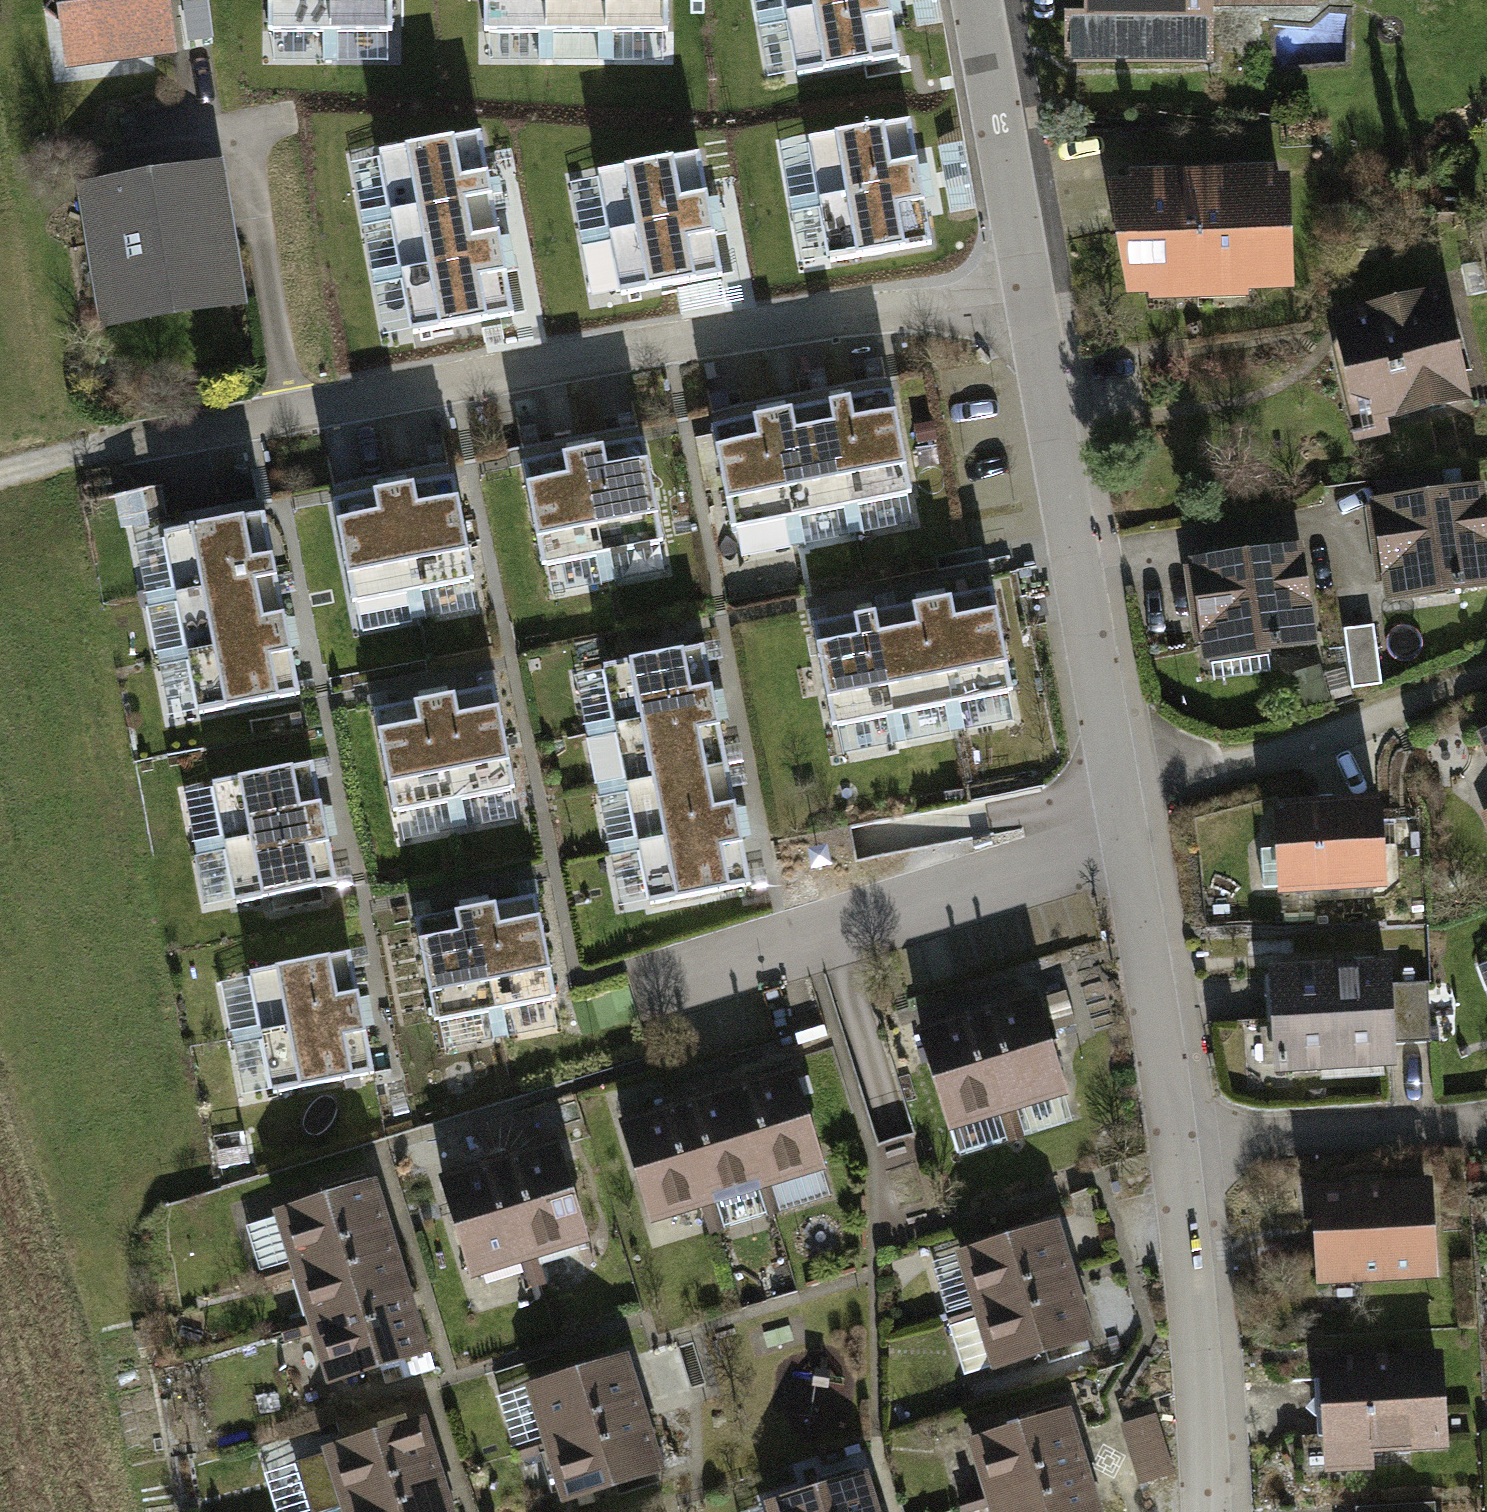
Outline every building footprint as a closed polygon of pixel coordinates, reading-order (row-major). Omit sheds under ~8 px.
[(65,72),(166,58),(158,0),(55,0),(65,72)] [(280,26),(342,25),(342,0),(279,0),(280,26)] [(342,25),(404,24),(403,0),(342,0),(342,25)] [(493,26),(555,25),(554,0),(492,0),(493,26)] [(555,25),(614,23),(614,0),(554,0),(555,25)] [(614,23),(676,22),(676,0),(614,0),(614,23)] [(879,0),(775,0),(784,51),(885,32),(879,0)] [(1071,86),(1194,86),(1194,46),(1315,46),(1315,0),(1071,0),(1071,86)] [(899,101),(799,119),(810,180),(911,161),(899,101)] [(480,117),(379,136),(391,197),(491,178),(480,117)] [(706,136),(605,154),(616,215),(717,196),(706,136)] [(922,221),(911,161),(810,180),(821,240),(922,221)] [(502,236),(491,178),(391,197),(402,255),(502,236)] [(219,182),(76,198),(91,334),(234,319),(219,182)] [(728,256),(717,196),(616,215),(628,275),(728,256)] [(1287,205),(1236,206),(1237,324),(1290,323),(1287,205)] [(1190,206),(1107,207),(1123,327),(1193,325),(1190,206)] [(1236,206),(1190,206),(1193,325),(1237,324),(1236,206)] [(514,297),(502,236),(402,255),(414,316),(514,297)] [(1431,312),(1326,337),(1356,461),(1461,436),(1431,312)] [(892,393),(831,405),(851,503),(911,491),(892,393)] [(831,405),(772,416),(792,515),(851,503),(831,405)] [(772,416),(712,428),(732,527),(792,515),(772,416)] [(643,441),(583,453),(602,552),(663,541),(643,441)] [(583,453),(522,465),(542,564),(602,552),(583,453)] [(453,479),(393,490),(412,589),(473,577),(453,479)] [(393,490),(333,502),(352,601),(412,589),(393,490)] [(265,515),(165,534),(176,594),(276,575),(265,515)] [(1369,530),(1379,635),(1433,630),(1434,643),(1486,637),(1486,546),(1484,518),(1369,530)] [(1297,570),(1184,580),(1193,682),(1249,678),(1250,690),(1307,685),(1297,570)] [(287,634),(276,575),(176,594),(187,653),(287,634)] [(993,589),(932,602),(952,702),(1013,690),(993,589)] [(932,602),(873,613),(893,714),(952,702),(932,602)] [(873,613),(813,625),(833,726),(893,714),(873,613)] [(299,695),(287,634),(187,653),(199,714),(299,695)] [(703,647),(604,666),(616,727),(716,707),(703,647)] [(495,688),(435,699),(454,798),(514,787),(495,688)] [(435,699),(375,710),(393,810),(454,798),(435,699)] [(716,707),(616,727),(628,785),(727,765),(716,707)] [(1466,770),(1486,827),(1486,762),(1466,770)] [(313,763),(213,782),(224,843),(325,824),(313,763)] [(727,765),(628,785),(639,844),(739,824),(727,765)] [(336,884),(325,824),(224,843),(236,903),(336,884)] [(739,824),(639,844),(652,905),(751,885),(739,824)] [(1381,830),(1260,832),(1262,927),(1382,925),(1381,830)] [(475,908),(495,1008),(555,996),(535,896),(475,908)] [(475,908),(415,920),(435,1020),(495,1008),(475,908)] [(351,953),(250,972),(261,1032),(362,1013),(351,953)] [(1386,982),(1267,988),(1270,1036),(1273,1097),(1392,1092),(1391,1071),(1432,1069),(1429,1005),(1388,1007),(1386,982)] [(1066,991),(1047,996),(1056,1029),(1075,1024),(1066,991)] [(1041,996),(980,1015),(1011,1113),(1072,1094),(1041,996)] [(373,1074),(362,1013),(261,1032),(273,1093),(373,1074)] [(980,1015),(920,1035),(951,1132),(1011,1113),(980,1015)] [(802,1071),(742,1090),(773,1188),(833,1169),(802,1071)] [(742,1090),(681,1109),(712,1207),(773,1188),(742,1090)] [(681,1109),(620,1128),(651,1226),(712,1207),(681,1109)] [(561,1144),(500,1163),(531,1260),(592,1241),(561,1144)] [(500,1163),(440,1182),(471,1279),(531,1260),(500,1163)] [(394,1244),(374,1184),(275,1215),(295,1276),(394,1244)] [(1432,1211),(1307,1213),(1309,1299),(1433,1297),(1432,1211)] [(413,1304),(394,1244),(295,1276),(314,1336),(413,1304)] [(1071,1316),(1051,1256),(952,1288),(972,1348),(1071,1316)] [(433,1364),(413,1304),(314,1336),(334,1396),(433,1364)] [(1090,1376),(1071,1316),(972,1348),(950,1355),(970,1415),(1090,1376)] [(641,1443),(621,1383),(522,1414),(542,1474),(641,1443)] [(1445,1383),(1318,1385),(1320,1496),(1371,1496),(1371,1480),(1411,1480),(1411,1466),(1446,1465),(1445,1383)] [(1088,1465),(1068,1405),(969,1437),(989,1497),(1088,1465)] [(1130,1454),(1164,1443),(1155,1416),(1121,1427),(1130,1454)] [(415,1421),(317,1453),(336,1511),(339,1511),(435,1481),(415,1421)] [(641,1443),(542,1474),(554,1511),(631,1511),(660,1503),(641,1443)] [(1139,1480),(1172,1469),(1164,1443),(1130,1454),(1139,1480)] [(1088,1465),(989,1497),(994,1511),(1103,1511),(1088,1465)] [(864,1471),(765,1503),(768,1511),(877,1511),(864,1471)] [(435,1481),(339,1511),(445,1511),(435,1481)]
